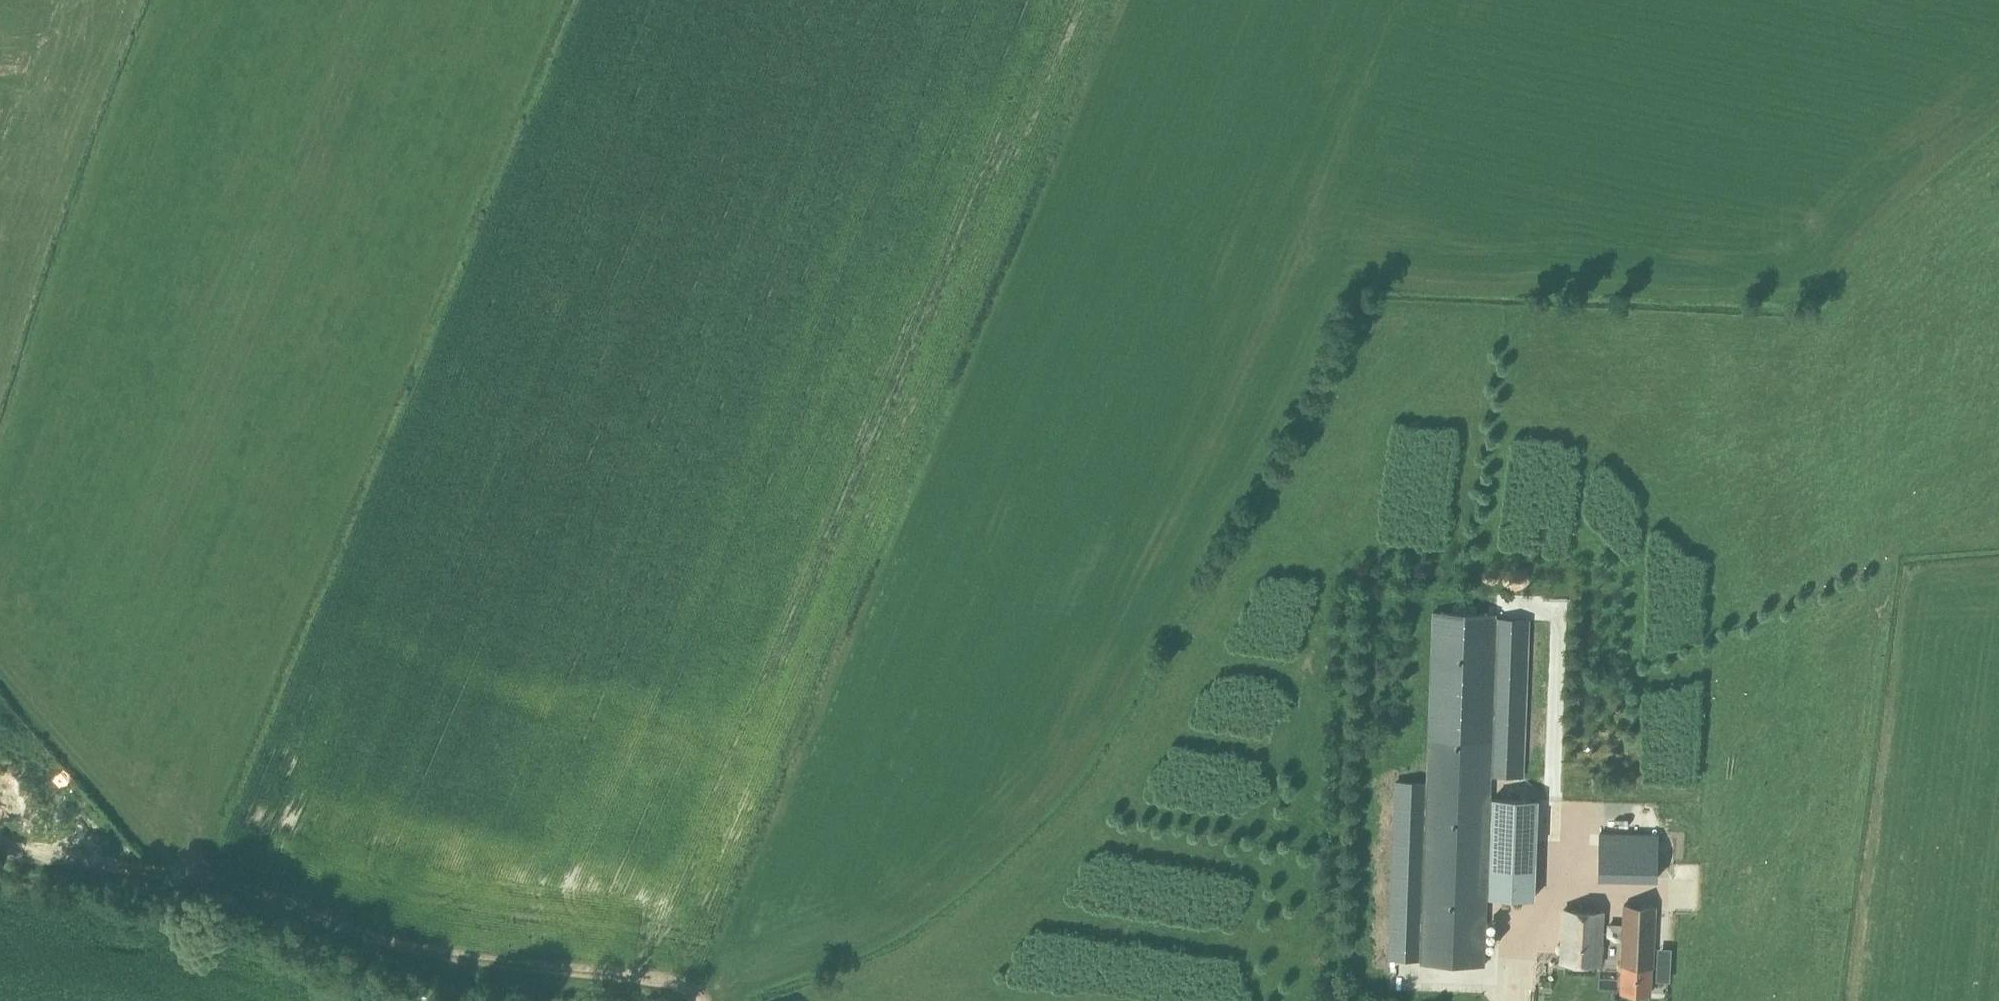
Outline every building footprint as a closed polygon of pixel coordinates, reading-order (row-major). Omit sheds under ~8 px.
[(1421,960),(1421,963),(1485,965),(1492,775),(1496,614),(1434,612),(1428,783),(1425,867),(1421,960)] [(1528,620),(1496,618),(1492,775),(1522,776),(1528,620)] [(1428,783),(1397,781),(1390,959),(1421,960),(1425,867),(1428,783)] [(1490,897),(1535,898),(1538,800),(1492,799),(1490,897)] [(1600,833),(1599,878),(1661,879),(1660,833),(1600,833)] [(1622,963),(1624,963),(1652,964),(1654,965),(1657,905),(1625,903),(1622,963)] [(1565,909),(1562,962),(1602,963),(1604,911),(1565,909)] [(1651,992),(1652,964),(1624,963),(1622,991),(1651,992)]
